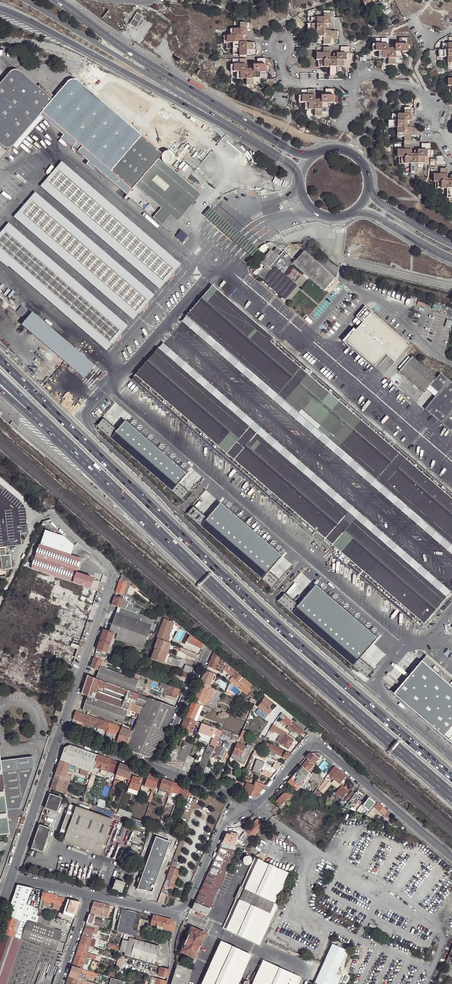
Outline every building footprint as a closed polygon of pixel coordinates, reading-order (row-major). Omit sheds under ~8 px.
[(366,8),(377,3),(380,9),(390,5),(389,2),(391,0),(362,0),(366,8)] [(392,9),(390,5),(380,9),(382,14),(392,9)] [(137,12),(129,24),(136,28),(144,16),(137,12)] [(312,24),(307,24),(307,32),(317,32),(317,44),(324,44),(324,45),(331,46),(331,38),(340,38),(340,32),(327,32),(324,31),(324,24),(327,24),(330,24),(331,18),(335,18),(335,12),(324,12),(324,18),(312,18),(312,24)] [(232,36),(229,36),(223,36),(223,43),(225,43),(225,49),(232,49),(232,55),(238,55),(238,57),(245,57),(245,50),(254,51),(255,43),(241,43),(239,43),(239,37),(241,37),(246,37),(246,30),(249,30),(249,24),(239,23),(239,30),(232,30),(232,36)] [(388,51),(388,49),(388,38),(374,38),(374,44),(372,44),(372,51),(381,51),(381,58),(387,58),(387,65),(394,65),(394,63),(401,63),(401,52),(410,52),(410,45),(407,45),(407,38),(398,37),(398,44),(394,44),(394,49),(394,52),(388,51)] [(444,43),(444,50),(440,50),(440,57),(448,57),(448,69),(451,69),(451,43),(444,43)] [(330,61),(330,59),(330,48),(324,47),(324,54),(316,54),(316,61),(318,61),(318,68),(330,68),(330,77),(337,77),(337,73),(343,73),(344,61),(353,62),(353,55),(350,54),(350,48),(342,47),(341,54),(337,54),(337,59),(337,61),(330,61)] [(245,72),(245,70),(245,59),(232,59),(232,65),(229,65),(229,72),(235,72),(239,72),(239,79),(245,79),(245,86),(252,86),(252,85),(258,85),(258,73),(268,73),(268,66),(265,66),(265,59),(256,59),(256,66),(252,66),(252,70),(252,71),(251,72),(251,73),(245,72)] [(2,147),(3,148),(6,149),(9,149),(12,148),(14,146),(14,145),(24,134),(27,137),(41,121),(37,118),(40,115),(43,112),(52,100),(39,88),(22,73),(20,72),(17,71),(14,71),(12,72),(10,74),(0,85),(0,145),(2,147)] [(77,141),(107,106),(96,96),(93,94),(89,91),(83,85),(78,81),(75,80),(75,78),(73,78),(73,80),(72,80),(70,81),(68,82),(55,97),(52,100),(43,112),(77,141)] [(52,100),(55,97),(42,84),(39,88),(52,100)] [(147,142),(153,135),(145,127),(148,123),(145,120),(148,116),(144,112),(143,114),(113,88),(112,87),(110,86),(107,86),(104,88),(98,94),(96,96),(107,106),(147,142)] [(308,96),(308,90),(301,90),(301,97),(299,96),(298,103),(308,103),(308,110),(315,110),(315,117),(321,117),(321,116),(328,116),(328,104),(337,104),(338,97),(334,96),(334,90),(326,90),(326,96),(321,97),(321,101),(321,104),(315,104),(315,101),(315,97),(314,96),(308,96)] [(154,136),(153,135),(147,142),(107,106),(77,141),(113,173),(112,174),(116,178),(117,176),(123,182),(122,183),(126,186),(127,185),(128,186),(132,190),(135,186),(158,159),(168,148),(154,136)] [(403,121),(406,121),(410,122),(411,115),(414,115),(414,109),(404,108),(403,114),(392,114),(392,121),(388,121),(388,128),(397,128),(396,140),(403,140),(403,145),(410,145),(410,135),(419,135),(419,128),(406,128),(403,128),(403,121)] [(131,200),(126,196),(131,190),(132,190),(128,186),(127,185),(126,186),(124,188),(120,184),(122,183),(123,182),(117,176),(116,178),(114,179),(111,175),(112,174),(113,173),(77,141),(43,112),(40,115),(44,118),(43,118),(63,136),(61,139),(70,146),(72,143),(85,155),(83,157),(88,163),(86,165),(92,171),(94,168),(106,178),(119,189),(121,191),(118,193),(124,198),(124,199),(128,202),(131,200)] [(150,124),(148,123),(145,127),(153,135),(154,136),(158,132),(149,124),(150,124)] [(14,145),(14,146),(17,148),(27,137),(24,134),(14,145)] [(184,150),(189,144),(180,137),(175,142),(184,150)] [(72,143),(70,146),(83,157),(85,155),(72,143)] [(410,145),(403,145),(403,151),(396,150),(396,158),(398,158),(398,165),(410,165),(410,173),(417,173),(417,169),(423,169),(423,157),(433,158),(433,151),(430,151),(430,144),(421,144),(420,151),(418,151),(417,156),(417,158),(410,158),(410,156),(410,145)] [(201,155),(192,147),(187,152),(196,160),(201,155)] [(162,155),(161,157),(161,158),(161,160),(162,162),(164,164),(165,165),(168,165),(169,165),(171,164),(173,163),(173,162),(174,160),(174,157),(173,155),(172,153),(171,153),(168,152),(167,152),(165,153),(164,153),(162,155)] [(178,157),(184,162),(186,159),(180,154),(178,157)] [(160,209),(157,213),(160,216),(155,221),(161,226),(169,216),(177,223),(200,195),(165,165),(158,159),(135,186),(160,209)] [(61,164),(41,188),(160,290),(180,266),(61,164)] [(94,168),(92,171),(104,181),(106,178),(94,168)] [(447,179),(447,169),(440,169),(440,176),(434,176),(434,183),(435,183),(435,189),(447,190),(447,198),(451,198),(451,183),(447,183),(447,179)] [(131,190),(126,196),(131,200),(155,221),(160,216),(157,213),(131,190)] [(14,219),(133,320),(154,296),(35,195),(14,219)] [(223,233),(230,239),(231,240),(242,249),(253,259),(257,254),(260,251),(259,250),(250,243),(230,225),(210,209),(204,216),(223,233)] [(127,327),(8,225),(0,234),(0,259),(107,351),(127,327)] [(262,247),(259,250),(260,251),(257,254),(259,256),(261,256),(269,249),(266,245),(262,247)] [(284,274),(293,264),(324,291),(335,278),(304,251),(296,261),(284,250),(283,252),(279,257),(269,268),(266,266),(265,267),(258,275),(263,279),(263,280),(285,299),(297,286),(284,274)] [(269,268),(279,257),(271,250),(260,263),(265,267),(266,266),(269,268)] [(213,288),(183,322),(451,554),(451,501),(269,344),(273,340),(213,288)] [(377,304),(373,309),(406,337),(410,332),(377,304)] [(21,306),(16,313),(22,317),(27,311),(21,306)] [(371,312),(346,342),(373,366),(375,363),(377,364),(386,354),(387,352),(397,360),(410,345),(371,312)] [(32,314),(22,327),(83,379),(94,367),(32,314)] [(256,434),(157,348),(134,375),(178,413),(175,417),(192,432),(195,428),(298,518),(295,521),(328,549),(331,546),(423,626),(429,620),(427,619),(431,614),(433,615),(438,609),(437,608),(442,602),(446,598),(263,441),(256,434)] [(387,352),(386,354),(395,362),(397,360),(387,352)] [(424,391),(437,377),(413,356),(400,371),(424,391)] [(431,385),(439,392),(436,396),(425,408),(451,431),(451,429),(451,383),(441,373),(431,385)] [(439,392),(431,385),(427,389),(436,396),(439,392)] [(187,473),(125,419),(116,430),(103,418),(97,426),(182,499),(188,492),(178,483),(187,473)] [(283,556),(220,502),(207,518),(194,506),(187,514),(272,587),(279,580),(269,571),(283,556)] [(98,591),(100,583),(93,580),(93,578),(76,573),(81,559),(72,556),(74,548),(63,539),(46,533),(42,546),(39,545),(31,569),(98,591)] [(6,555),(5,550),(0,550),(0,554),(2,570),(12,568),(10,557),(5,558),(4,555),(6,555)] [(128,581),(121,576),(115,592),(125,596),(126,593),(123,592),(127,584),(127,583),(128,581)] [(378,638),(316,585),(298,605),(285,594),(278,601),(367,678),(374,670),(360,658),(378,638)] [(114,596),(111,604),(121,608),(124,609),(125,606),(127,606),(128,601),(124,600),(114,596)] [(117,634),(116,638),(115,639),(135,646),(138,647),(143,648),(147,636),(153,638),(154,636),(154,635),(148,633),(152,624),(151,624),(153,620),(138,614),(121,608),(119,613),(116,612),(109,631),(117,634)] [(162,615),(154,611),(151,618),(160,621),(161,616),(162,615)] [(170,617),(163,611),(162,613),(162,614),(162,615),(161,616),(164,618),(157,637),(168,642),(170,635),(168,634),(173,621),(169,620),(170,617)] [(103,629),(99,640),(110,644),(112,636),(116,638),(117,634),(109,631),(103,629)] [(155,647),(155,648),(166,652),(170,642),(168,642),(157,637),(153,646),(155,647)] [(189,642),(202,648),(203,644),(192,637),(189,642)] [(99,640),(96,649),(104,652),(103,654),(106,655),(107,653),(110,644),(99,640)] [(197,658),(199,655),(176,645),(175,648),(187,653),(186,654),(197,658)] [(155,648),(151,658),(162,662),(166,652),(155,648)] [(213,653),(207,666),(221,672),(223,669),(227,664),(213,653)] [(93,658),(90,668),(98,670),(100,667),(102,661),(101,660),(95,658),(93,658)] [(421,658),(391,693),(451,746),(451,685),(421,658)] [(248,689),(251,685),(227,664),(223,669),(232,676),(239,683),(240,682),(242,684),(238,688),(246,695),(250,691),(248,689)] [(186,665),(184,671),(191,673),(193,668),(186,665)] [(98,670),(96,679),(134,692),(138,680),(117,673),(115,672),(100,667),(98,670)] [(200,683),(210,687),(211,687),(211,686),(209,685),(210,683),(214,674),(206,671),(200,683)] [(87,676),(81,694),(87,696),(127,710),(130,702),(134,692),(96,679),(87,676)] [(138,680),(134,692),(146,697),(147,695),(142,693),(143,689),(141,688),(144,682),(138,680)] [(179,689),(161,682),(159,686),(164,689),(163,693),(176,698),(179,689)] [(193,699),(203,703),(210,687),(200,683),(193,699)] [(203,703),(206,704),(213,688),(211,687),(210,687),(203,703)] [(146,697),(134,692),(130,702),(135,704),(138,705),(142,707),(144,707),(148,698),(146,697)] [(127,710),(87,696),(82,710),(123,724),(127,713),(127,710)] [(276,706),(265,697),(256,707),(267,716),(276,706)] [(176,708),(148,698),(144,707),(142,707),(139,715),(126,750),(149,758),(155,755),(176,708)] [(220,709),(222,710),(223,708),(227,709),(228,706),(226,705),(228,701),(220,698),(217,706),(221,707),(220,709)] [(139,715),(142,707),(138,705),(135,704),(130,702),(127,710),(127,713),(129,713),(130,711),(139,715)] [(202,706),(192,702),(185,718),(196,722),(202,706)] [(204,710),(206,707),(202,706),(196,722),(199,723),(204,710)] [(120,727),(76,711),(73,719),(82,722),(85,723),(109,732),(116,734),(114,739),(112,744),(115,745),(118,735),(120,727)] [(300,735),(303,731),(282,713),(279,717),(283,720),(282,721),(288,726),(295,731),(300,735)] [(196,722),(185,718),(180,729),(191,733),(194,725),(196,722)] [(222,731),(220,730),(201,724),(200,727),(198,732),(204,734),(205,731),(207,732),(215,735),(212,741),(211,741),(210,745),(208,745),(198,769),(204,771),(210,757),(212,752),(216,743),(222,731)] [(287,734),(273,724),(269,730),(273,733),(274,732),(280,736),(284,738),(280,744),(288,749),(293,740),(286,735),(287,734)] [(237,742),(239,738),(237,737),(222,731),(216,743),(220,744),(221,743),(222,741),(223,738),(224,738),(237,743),(237,742)] [(116,742),(126,745),(129,737),(119,733),(116,742)] [(248,741),(242,739),(239,738),(237,742),(246,746),(248,741)] [(188,756),(192,745),(181,741),(179,745),(174,743),(170,751),(179,755),(177,759),(185,763),(188,756)] [(248,741),(246,746),(239,762),(244,764),(251,749),(254,750),(257,744),(248,741)] [(220,744),(216,743),(212,752),(215,753),(213,758),(219,760),(220,757),(224,759),(229,748),(230,746),(229,744),(224,742),(223,744),(221,743),(220,744)] [(246,746),(237,742),(237,743),(230,758),(233,759),(233,760),(237,762),(238,761),(239,762),(246,746)] [(94,766),(97,755),(70,745),(64,748),(60,761),(71,765),(75,766),(76,767),(83,769),(87,771),(91,772),(93,769),(94,766)] [(287,759),(290,755),(271,745),(268,750),(287,759)] [(263,754),(254,750),(252,755),(261,759),(263,754)] [(182,770),(185,763),(177,759),(179,755),(170,751),(165,764),(182,770)] [(309,753),(305,757),(307,759),(302,766),(310,772),(315,766),(313,764),(318,759),(315,757),(318,752),(309,753)] [(116,774),(120,763),(108,759),(97,755),(94,766),(103,770),(106,771),(116,775),(116,774)] [(0,761),(0,834),(10,833),(7,810),(20,808),(35,765),(34,756),(1,761),(0,761)] [(182,770),(188,772),(194,759),(188,756),(185,763),(182,770)] [(252,772),(260,774),(264,763),(256,760),(252,772)] [(71,765),(60,761),(55,775),(65,778),(66,779),(66,777),(70,766),(71,765)] [(130,775),(133,768),(120,763),(116,774),(120,775),(129,779),(130,775)] [(301,766),(291,779),(298,786),(309,773),(301,766)] [(346,776),(334,766),(328,774),(339,784),(341,782),(346,776)] [(311,774),(321,783),(324,779),(314,770),(311,774)] [(309,773),(298,786),(300,788),(301,787),(303,784),(308,778),(311,775),(309,773)] [(145,784),(155,788),(159,777),(149,774),(145,784)] [(55,775),(50,788),(67,794),(67,792),(68,790),(67,790),(70,780),(69,780),(66,779),(65,778),(55,775)] [(124,783),(127,784),(129,779),(120,775),(120,777),(126,779),(124,783)] [(133,776),(129,788),(138,791),(140,786),(138,786),(139,783),(141,779),(133,776)] [(321,783),(313,776),(311,779),(319,785),(321,783)] [(170,791),(173,783),(162,779),(159,788),(170,791)] [(290,779),(287,783),(297,792),(300,788),(298,786),(291,779),(290,779)] [(178,795),(181,786),(173,783),(170,791),(169,794),(168,795),(170,796),(171,794),(172,792),(178,795)] [(256,797),(265,786),(258,783),(256,787),(246,783),(243,792),(256,797)] [(185,802),(190,789),(181,786),(178,795),(179,795),(183,797),(181,801),(185,802)] [(344,788),(341,786),(335,793),(342,798),(349,789),(345,786),(344,788)] [(281,808),(293,795),(288,790),(285,794),(284,793),(275,803),(281,808)] [(364,796),(357,790),(355,793),(348,802),(345,806),(349,808),(356,811),(360,806),(360,805),(363,801),(364,801),(361,799),(364,796)] [(348,802),(355,793),(352,790),(346,797),(347,797),(345,799),(348,802)] [(50,794),(45,808),(57,812),(62,798),(57,796),(50,794)] [(360,806),(356,811),(355,811),(366,815),(376,804),(368,798),(365,802),(362,806),(363,806),(362,808),(360,806)] [(389,813),(377,802),(376,804),(366,815),(373,818),(378,811),(386,818),(389,813)] [(100,855),(106,837),(112,820),(77,807),(74,813),(68,810),(60,835),(66,837),(64,842),(100,855)] [(117,813),(131,818),(132,814),(119,809),(118,810),(117,813)] [(147,826),(148,824),(143,822),(131,818),(129,822),(137,825),(127,853),(139,858),(150,827),(147,826)] [(243,829),(242,830),(245,832),(252,839),(255,835),(254,833),(259,828),(260,829),(264,825),(257,818),(253,822),(255,823),(249,831),(248,830),(246,832),(243,829)] [(112,820),(106,837),(114,840),(120,822),(112,820)] [(43,852),(51,829),(40,825),(37,832),(31,849),(43,852)] [(252,839),(245,832),(244,833),(240,839),(247,845),(252,839)] [(226,834),(222,842),(235,845),(237,836),(234,835),(234,834),(231,833),(230,834),(226,834)] [(170,842),(156,837),(138,889),(152,892),(170,842)] [(235,845),(222,842),(192,909),(197,911),(197,913),(197,915),(204,918),(237,846),(235,845)] [(245,856),(244,858),(243,860),(244,862),(245,863),(247,864),(249,864),(251,862),(252,860),(252,858),(251,857),(249,856),(247,856),(245,856)] [(131,880),(138,860),(133,858),(126,878),(131,880)] [(291,875),(255,858),(247,876),(251,877),(248,884),(244,882),(242,886),(246,888),(230,923),(226,922),(224,928),(259,944),(263,935),(260,934),(280,890),(283,891),(291,875)] [(179,870),(171,867),(166,880),(171,881),(169,888),(172,889),(173,889),(179,870)] [(116,880),(112,889),(122,892),(125,883),(116,880)] [(40,916),(37,915),(37,913),(38,909),(26,904),(32,888),(18,885),(11,905),(7,916),(3,927),(1,933),(27,941),(52,950),(58,931),(37,923),(40,916)] [(242,886),(226,922),(230,923),(246,888),(242,886)] [(278,903),(283,891),(280,890),(260,934),(263,935),(267,927),(278,903)] [(56,895),(42,892),(42,895),(41,900),(44,900),(43,904),(48,905),(49,901),(52,902),(55,904),(54,908),(59,910),(64,898),(56,897),(56,895)] [(163,893),(162,892),(159,901),(164,903),(166,898),(164,898),(165,896),(167,896),(168,894),(163,893)] [(67,899),(62,914),(74,919),(80,902),(67,899)] [(94,902),(89,914),(94,915),(95,914),(101,916),(104,904),(94,902)] [(110,905),(104,904),(101,916),(107,918),(110,905)] [(116,931),(136,937),(137,930),(141,913),(122,909),(116,931)] [(89,914),(87,923),(100,927),(102,927),(104,921),(95,918),(96,916),(94,915),(89,914)] [(167,933),(172,934),(175,925),(172,920),(152,915),(150,924),(162,926),(161,929),(157,928),(157,930),(163,932),(164,930),(168,930),(167,933)] [(87,923),(80,943),(89,946),(92,938),(95,930),(99,931),(100,927),(87,923)] [(205,934),(192,928),(189,933),(184,945),(181,951),(195,958),(205,934)] [(58,931),(52,950),(56,951),(63,932),(58,931)] [(141,939),(135,937),(135,939),(143,941),(146,932),(143,931),(141,939)] [(38,960),(54,966),(58,952),(56,951),(52,950),(27,941),(1,933),(0,937),(0,983),(30,983),(38,960)] [(135,937),(124,934),(123,939),(123,940),(128,941),(125,953),(124,955),(155,964),(160,946),(143,941),(135,939),(135,937)] [(128,941),(123,940),(120,951),(125,953),(128,941)] [(238,983),(250,955),(221,942),(202,983),(241,983),(238,983)] [(341,975),(340,975),(340,973),(337,972),(347,948),(333,942),(314,983),(338,983),(341,975)] [(89,946),(80,943),(76,955),(86,957),(89,946)] [(86,957),(76,955),(74,961),(89,965),(91,959),(89,958),(86,957)] [(147,963),(137,960),(135,965),(145,968),(147,963)] [(89,966),(89,965),(74,961),(72,967),(82,969),(85,970),(89,972),(90,970),(88,969),(88,966),(89,966)] [(300,978),(263,961),(259,971),(256,978),(253,977),(252,977),(250,983),(253,983),(297,983),(300,978)] [(171,983),(187,983),(191,970),(177,965),(171,983)] [(82,969),(72,967),(69,976),(79,979),(82,969)] [(159,975),(167,977),(169,969),(161,967),(159,975)] [(154,983),(166,983),(167,981),(146,975),(146,978),(152,980),(155,980),(154,983)] [(79,979),(69,976),(66,983),(81,983),(82,980),(79,979)]
